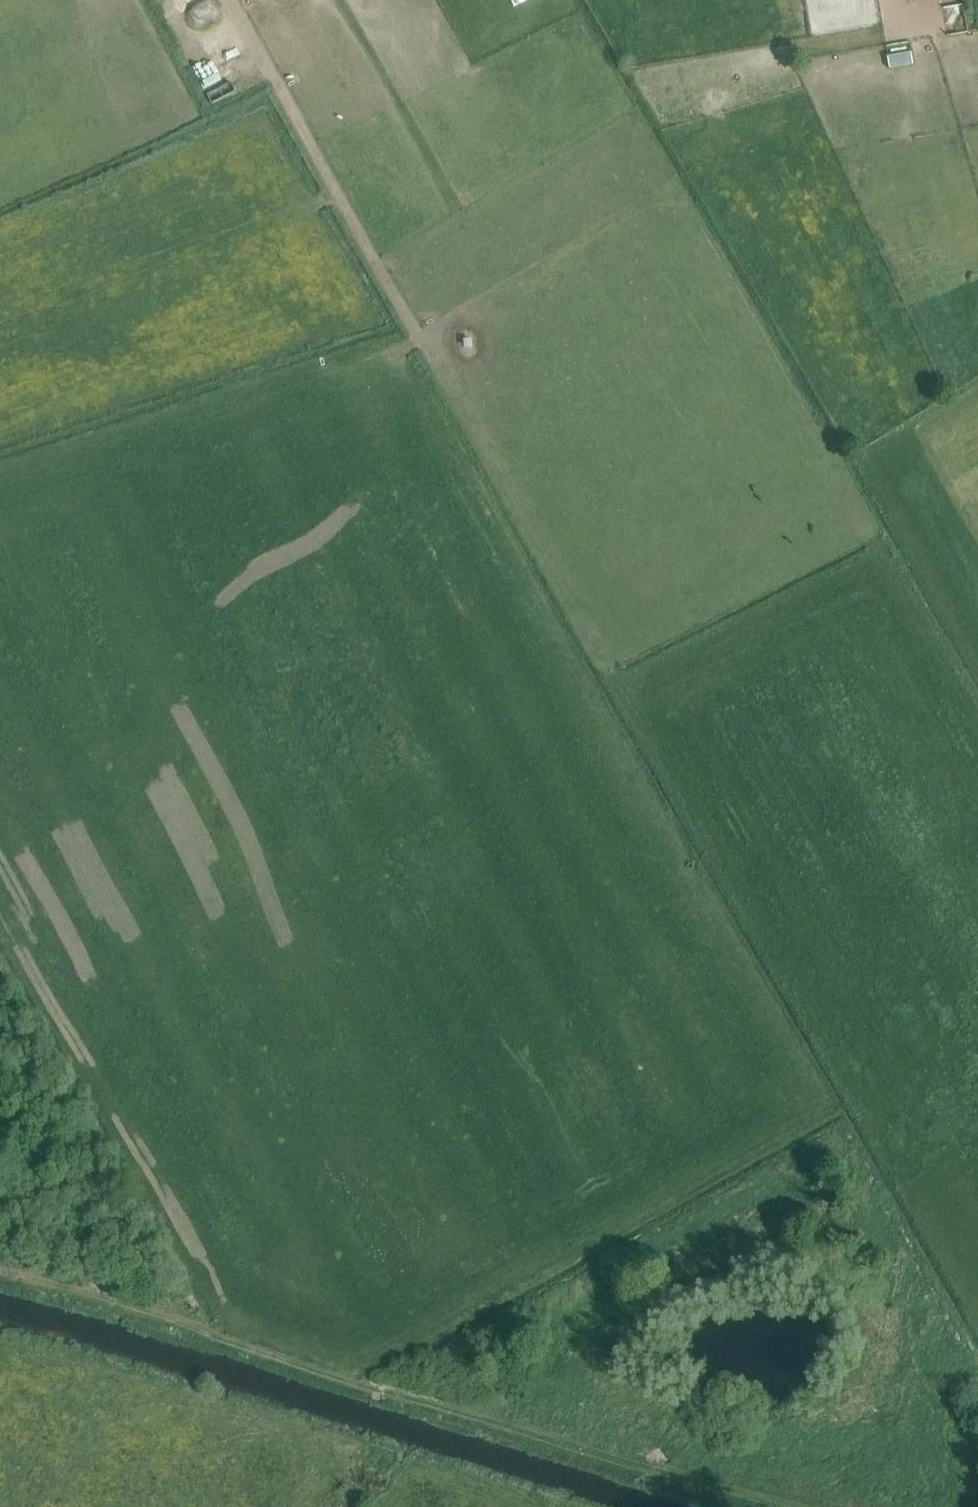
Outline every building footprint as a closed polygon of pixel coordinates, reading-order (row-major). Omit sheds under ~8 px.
[(947,9),(952,31),(966,28),(961,6),(947,9)] [(884,56),(886,68),(910,64),(908,52),(884,56)] [(202,95),(208,108),(259,87),(247,60),(209,76),(215,90),(202,95)]
